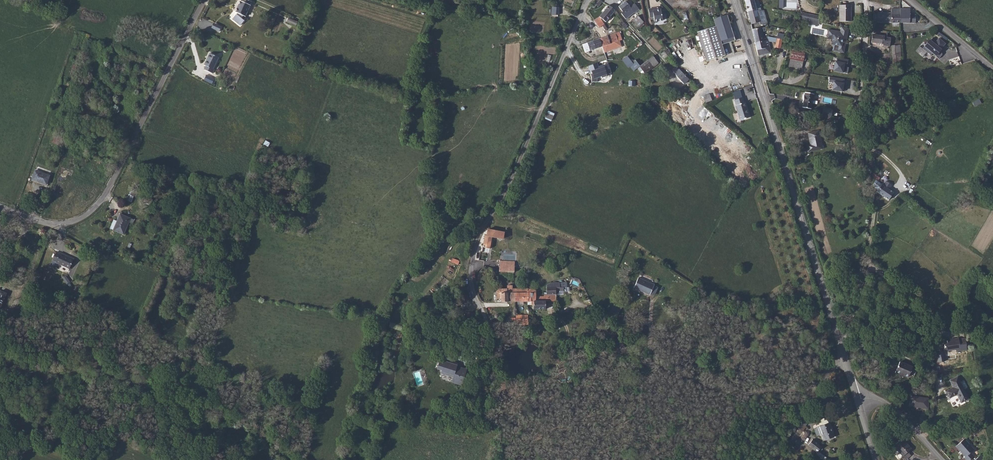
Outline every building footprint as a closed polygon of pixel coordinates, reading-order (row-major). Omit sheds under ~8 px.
[(235,12),(238,13),(243,16),(245,17),(250,5),(251,1),(248,0),(241,0),(241,1),(240,1),(235,12)] [(600,0),(597,0),(594,4),(594,3),(592,6),(594,8),(597,5),(598,6),(602,1),(600,0)] [(748,12),(753,10),(761,10),(758,0),(745,0),(748,12)] [(635,3),(630,7),(625,1),(619,6),(623,12),(621,13),(626,19),(634,13),(635,13),(639,9),(635,3)] [(599,17),(606,22),(615,11),(614,10),(609,5),(599,17)] [(851,21),(851,5),(840,5),(839,21),(851,21)] [(648,9),(650,18),(654,17),(655,22),(663,20),(662,18),(666,17),(665,11),(661,11),(661,9),(657,10),(657,8),(648,9)] [(900,23),(900,9),(891,8),(891,13),(877,12),(877,13),(877,21),(877,22),(900,23)] [(911,9),(900,9),(900,23),(916,23),(916,15),(910,15),(911,9)] [(753,10),(748,12),(751,24),(759,22),(760,25),(767,23),(764,10),(761,10),(753,10)] [(801,12),(800,18),(819,23),(820,16),(801,12)] [(243,16),(238,13),(236,15),(236,14),(232,19),(240,25),(244,21),(241,19),(243,16)] [(716,26),(722,44),(735,40),(727,15),(714,19),(716,26)] [(638,16),(633,20),(639,27),(644,22),(638,16)] [(601,19),(599,17),(594,20),(599,27),(602,25),(603,27),(606,26),(604,24),(601,19)] [(287,22),(296,26),(299,27),(301,23),(298,22),(289,18),(287,22)] [(222,27),(214,23),(211,28),(219,31),(222,27)] [(725,55),(722,44),(716,26),(697,32),(706,61),(725,55)] [(752,29),(755,42),(764,40),(761,27),(752,29)] [(846,40),(847,33),(840,32),(828,30),(827,39),(832,40),(831,44),(833,45),(832,51),(844,53),(845,46),(841,46),(843,40),(846,40)] [(619,48),(617,42),(622,40),(619,32),(582,44),(585,53),(602,47),(604,53),(619,48)] [(887,36),(872,34),(871,43),(882,44),(882,46),(890,47),(891,38),(887,37),(887,36)] [(764,40),(755,42),(758,56),(771,53),(769,41),(776,42),(775,47),(781,48),(783,39),(766,36),(767,39),(764,40)] [(931,38),(924,47),(939,59),(943,55),(942,49),(947,44),(939,38),(936,41),(931,38)] [(892,46),(893,64),(901,64),(900,45),(892,46)] [(671,54),(669,49),(661,53),(665,60),(668,58),(667,57),(671,54)] [(789,66),(802,69),(805,53),(792,51),(789,66)] [(219,57),(210,53),(204,65),(206,66),(204,69),(213,73),(214,69),(213,69),(219,57)] [(635,60),(632,62),(627,56),(623,60),(629,68),(631,66),(634,71),(639,66),(640,66),(635,60)] [(640,66),(639,66),(645,74),(658,63),(653,56),(640,66)] [(835,62),(833,72),(848,74),(848,68),(847,68),(848,59),(838,58),(837,62),(835,62)] [(593,73),(590,74),(592,77),(592,82),(597,82),(597,78),(601,76),(602,78),(607,76),(606,74),(611,73),(608,64),(598,67),(597,63),(589,66),(591,72),(592,71),(593,73)] [(676,67),(672,70),(675,73),(677,77),(684,84),(689,79),(679,69),(678,70),(676,67)] [(215,79),(207,75),(204,80),(213,84),(215,79)] [(830,77),(829,82),(833,83),(832,91),(843,92),(845,79),(830,77)] [(733,93),(735,100),(742,98),(740,90),(733,93)] [(814,94),(805,93),(805,95),(804,95),(802,103),(803,103),(803,107),(811,109),(814,94)] [(703,96),(706,103),(712,100),(710,94),(703,96)] [(735,100),(734,100),(736,105),(735,105),(740,120),(750,117),(745,102),(744,103),(743,98),(742,98),(735,100)] [(545,118),(551,121),(555,113),(548,110),(545,118)] [(817,120),(804,114),(803,115),(805,118),(803,123),(808,125),(810,122),(815,124),(817,120)] [(822,148),(819,131),(808,133),(811,145),(807,146),(808,151),(822,148)] [(32,179),(38,181),(43,168),(37,166),(32,179)] [(43,168),(38,181),(47,185),(51,171),(43,168)] [(881,176),(872,170),(871,173),(871,174),(878,180),(881,176)] [(876,180),(873,185),(875,187),(878,190),(877,192),(889,200),(894,193),(889,189),(892,185),(886,181),(883,185),(876,180)] [(155,202),(144,197),(142,202),(153,207),(155,202)] [(134,220),(120,214),(117,221),(114,220),(110,229),(124,234),(129,222),(133,224),(134,220)] [(504,232),(488,229),(487,235),(485,235),(483,247),(490,249),(492,237),(499,238),(499,237),(503,237),(504,232)] [(60,253),(56,252),(51,265),(54,266),(56,263),(69,269),(74,259),(60,253)] [(515,262),(500,261),(499,271),(514,272),(515,262)] [(650,295),(654,285),(638,278),(634,288),(650,295)] [(544,294),(556,295),(558,295),(558,291),(563,291),(563,287),(567,287),(567,283),(553,283),(547,285),(547,292),(544,292),(544,294)] [(496,292),(497,299),(501,299),(501,302),(515,302),(515,289),(513,289),(513,286),(507,286),(507,289),(499,289),(496,292)] [(515,289),(515,302),(528,301),(528,289),(515,289)] [(544,297),(536,296),(536,289),(528,289),(528,301),(528,304),(533,305),(533,309),(545,309),(546,301),(556,301),(556,295),(544,294),(544,297)] [(620,307),(613,304),(609,313),(617,316),(620,307)] [(476,313),(464,313),(464,323),(475,324),(476,313)] [(523,319),(516,319),(516,324),(528,324),(528,315),(523,315),(523,319)] [(391,321),(389,326),(401,330),(403,325),(391,321)] [(953,340),(950,340),(944,341),(945,348),(944,349),(944,351),(955,350),(956,351),(960,350),(960,351),(967,350),(965,338),(958,339),(958,338),(953,339),(953,340)] [(462,385),(467,369),(460,367),(460,368),(457,367),(458,364),(453,363),(455,356),(447,354),(445,361),(438,359),(435,368),(442,370),(441,373),(447,375),(447,373),(454,375),(452,382),(462,385)] [(908,377),(912,367),(900,362),(895,372),(900,375),(901,374),(908,377)] [(969,399),(958,377),(950,381),(953,387),(946,391),(949,398),(957,394),(961,403),(969,399)] [(909,406),(928,409),(928,408),(928,398),(911,395),(909,406)] [(834,437),(829,423),(828,423),(823,425),(819,427),(821,433),(822,433),(824,441),(834,437)] [(803,431),(806,427),(805,426),(802,424),(795,433),(789,440),(793,443),(799,436),(803,431)] [(813,439),(808,445),(817,452),(818,450),(821,446),(813,439)] [(911,449),(902,439),(894,446),(897,450),(895,451),(895,453),(899,458),(902,456),(903,456),(907,452),(911,449)] [(964,439),(956,446),(965,457),(964,458),(966,459),(970,459),(974,456),(971,452),(974,450),(964,439)] [(818,450),(817,452),(826,459),(827,458),(818,450)]
